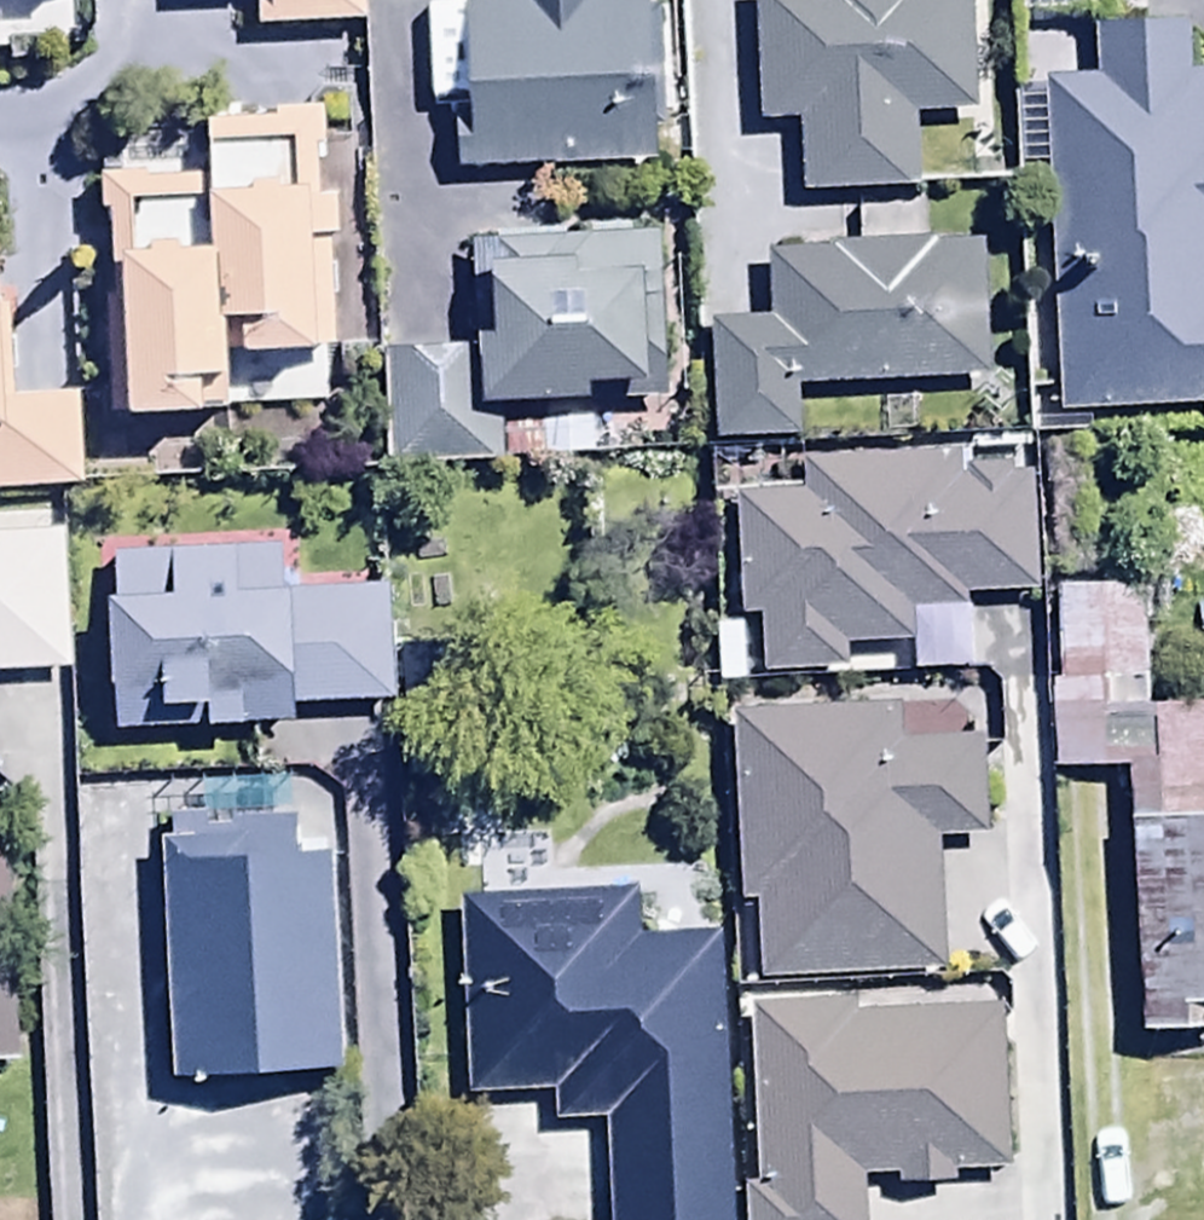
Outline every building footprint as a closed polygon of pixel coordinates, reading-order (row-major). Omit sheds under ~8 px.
[(253,26),(365,24),(365,0),(252,0),(253,26)] [(465,110),(450,111),(453,171),(655,161),(647,0),(459,0),(465,110)] [(965,0),(753,0),(754,119),(794,118),(795,189),(911,187),(910,112),(967,112),(965,0)] [(1012,10),(1095,8),(1094,0),(1011,0),(1012,10)] [(1021,85),(1026,172),(1045,171),(1059,409),(1200,400),(1201,415),(1203,415),(1203,126),(1200,66),(1183,67),(1180,19),(1101,24),(1106,80),(1021,85)] [(109,259),(119,259),(126,408),(224,403),(219,310),(240,309),(241,339),(335,335),(330,232),(337,231),(335,182),(320,183),(316,107),(203,112),(206,169),(170,170),(168,138),(99,141),(109,259)] [(798,434),(796,386),(991,377),(986,241),(923,244),(921,210),(855,213),(856,236),(831,237),(831,250),(765,253),(768,318),(707,321),(712,437),(798,434)] [(655,233),(468,239),(471,352),(386,355),(389,461),(498,458),(496,399),(660,401),(655,233)] [(83,481),(80,388),(13,391),(10,298),(0,299),(0,484),(83,481)] [(955,454),(801,456),(802,489),(737,489),(738,614),(759,614),(760,669),(827,669),(827,679),(846,679),(845,645),(910,644),(909,613),(961,612),(961,597),(1036,596),(1035,473),(1005,473),(1005,465),(965,466),(965,479),(956,479),(955,454)] [(69,670),(61,520),(0,524),(0,673),(69,670)] [(296,706),(387,705),(386,623),(414,623),(414,587),(286,588),(285,545),(110,547),(107,590),(108,724),(296,722),(296,706)] [(1123,768),(1140,1030),(1203,1026),(1203,708),(1144,713),(1136,581),(1048,587),(1054,682),(1045,683),(1051,773),(1123,768)] [(396,644),(398,705),(450,705),(449,644),(396,644)] [(752,896),(753,971),(942,969),(941,833),(984,832),(983,735),(898,735),(898,706),(730,707),(732,896),(752,896)] [(168,829),(156,829),(164,1068),(339,1062),(331,829),(292,830),(290,782),(193,786),(194,807),(167,808),(168,829)] [(19,1060),(19,839),(0,839),(0,1060),(19,1060)] [(459,895),(463,1087),(550,1085),(551,1121),(604,1120),(606,1219),(732,1219),(726,933),(634,935),(633,891),(459,895)] [(747,1000),(752,1180),(740,1180),(741,1219),(862,1219),(861,1174),(894,1173),(895,1183),(948,1182),(948,1164),(1002,1163),(997,994),(747,1000)]
